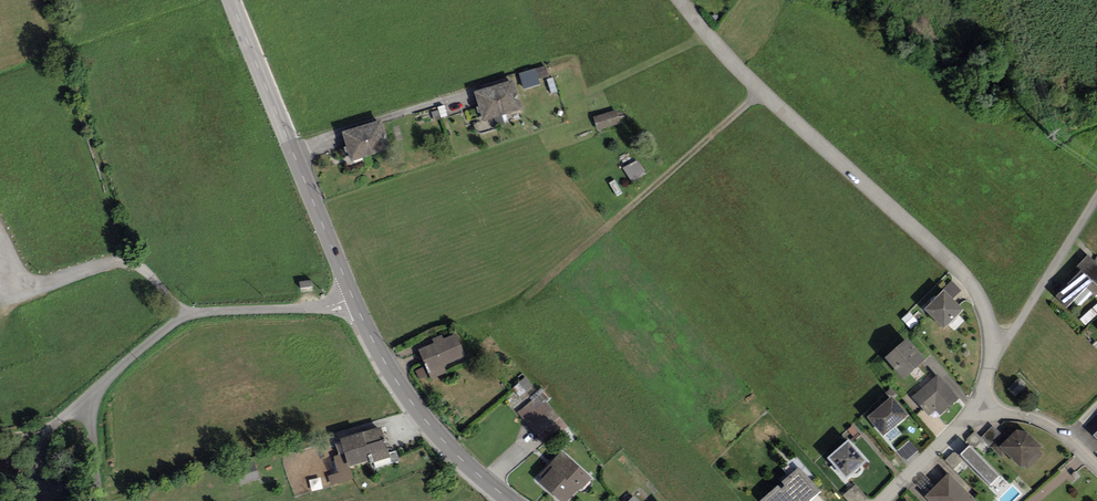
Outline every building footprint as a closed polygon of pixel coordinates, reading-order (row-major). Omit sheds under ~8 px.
[(521,73),(524,86),(550,80),(547,67),(521,73)] [(508,83),(473,94),(480,119),(515,108),(508,83)] [(591,118),(595,129),(616,122),(613,111),(591,118)] [(376,127),(340,138),(348,162),(384,151),(376,127)] [(633,160),(621,167),(630,182),(642,175),(633,160)] [(1085,257),(1070,272),(1096,299),(1096,298),(1096,269),(1085,257)] [(955,296),(961,290),(953,283),(947,290),(955,296)] [(940,293),(921,310),(938,330),(958,313),(940,293)] [(453,339),(418,354),(428,377),(444,370),(442,365),(461,356),(453,339)] [(883,358),(900,379),(919,364),(902,343),(883,358)] [(527,377),(516,387),(524,397),(536,387),(527,377)] [(934,377),(911,397),(928,415),(934,409),(939,414),(955,400),(934,377)] [(539,397),(518,415),(543,443),(564,425),(539,397)] [(889,399),(865,419),(880,437),(904,416),(889,399)] [(1017,430),(1000,448),(1021,469),(1039,451),(1017,430)] [(337,442),(344,466),(385,455),(378,431),(337,442)] [(971,438),(980,445),(985,438),(976,431),(971,438)] [(911,442),(901,450),(908,459),(918,451),(911,442)] [(861,462),(845,443),(826,460),(842,479),(861,462)] [(971,446),(958,458),(990,490),(1002,477),(971,446)] [(538,484),(558,500),(565,500),(585,478),(561,458),(538,484)] [(817,493),(797,469),(780,484),(782,486),(777,490),(775,488),(760,500),(807,500),(817,493)] [(924,497),(928,500),(969,500),(945,477),(924,497)] [(870,498),(857,484),(844,495),(849,500),(867,500),(870,498)] [(636,493),(629,500),(645,500),(636,493)]
